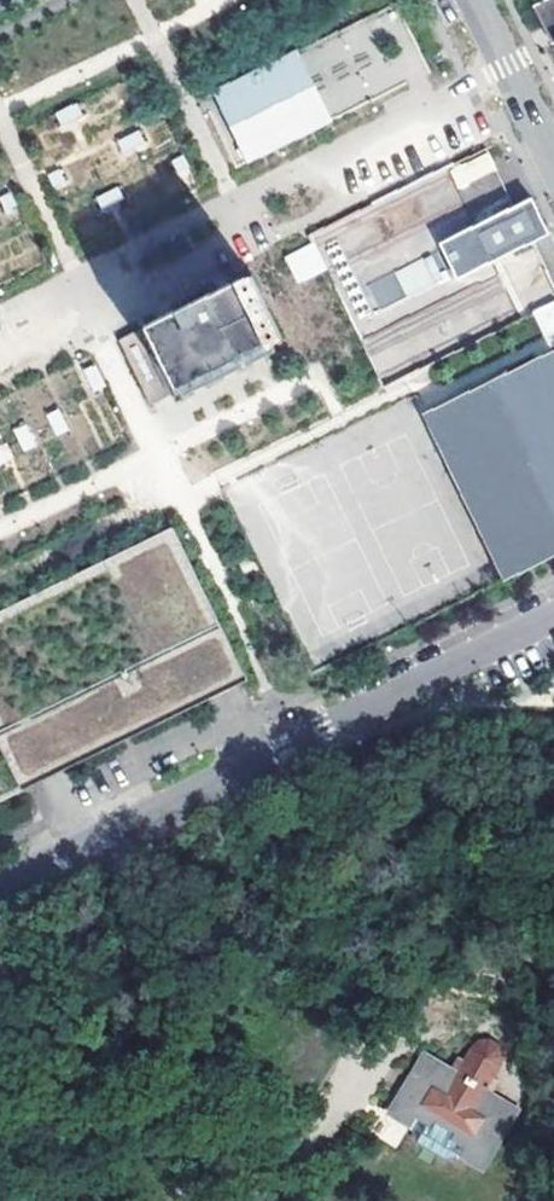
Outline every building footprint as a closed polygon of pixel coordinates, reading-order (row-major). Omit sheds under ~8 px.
[(540,3),(553,33),(553,0),(547,0),(540,3)] [(296,49),(214,88),(249,159),(330,120),(296,49)] [(123,154),(146,146),(140,130),(118,138),(123,154)] [(438,243),(455,278),(533,239),(547,232),(530,198),(513,206),(438,243)] [(313,243),(286,257),(298,281),(324,268),(313,243)] [(237,279),(145,324),(180,389),(267,347),(267,345),(282,338),(252,276),(239,282),(237,279)] [(536,312),(548,339),(553,336),(553,304),(536,312)] [(425,413),(506,579),(553,557),(553,357),(552,354),(425,413)] [(14,428),(22,452),(37,447),(29,423),(14,428)] [(20,792),(247,681),(172,529),(0,613),(0,750),(6,763),(20,792)] [(459,1058),(453,1069),(496,1095),(503,1085),(495,1080),(513,1049),(512,1040),(507,1033),(498,1029),(489,1031),(482,1037),(467,1063),(459,1058)] [(426,1052),(388,1114),(414,1130),(419,1122),(465,1150),(460,1158),(485,1174),(523,1112),(496,1095),(453,1069),(426,1052)] [(418,1143),(447,1161),(459,1159),(465,1150),(419,1122),(414,1130),(412,1132),(418,1143)]
